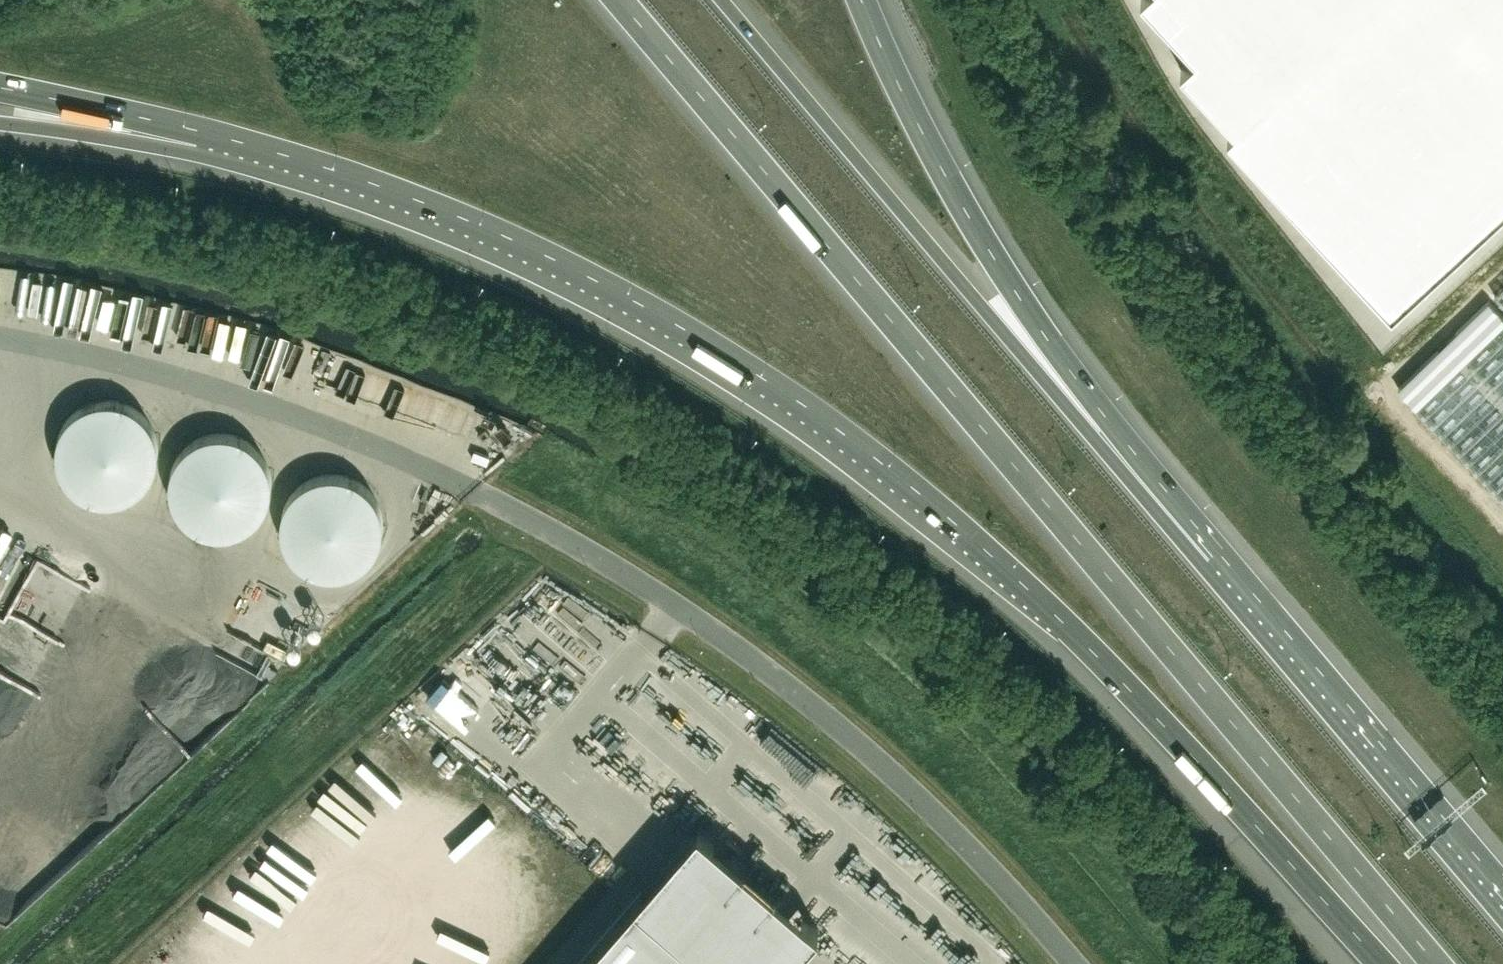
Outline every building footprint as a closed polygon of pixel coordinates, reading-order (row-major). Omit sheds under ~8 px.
[(1195,55),(1180,68),(1234,127),(1227,134),(1392,312),(1502,209),(1502,0),(1144,0),(1195,55)] [(1492,296),(1502,307),(1502,286),(1492,296)] [(1398,387),(1502,497),(1502,315),(1488,300),(1398,387)] [(56,447),(56,450),(56,454),(57,457),(57,461),(58,464),(59,467),(60,471),(62,474),(64,477),(66,480),(68,483),(70,485),(73,488),(76,490),(78,492),(81,494),(85,496),(88,497),(91,498),(95,499),(98,500),(102,501),(105,501),(107,501),(109,501),(112,501),(116,500),(119,499),(123,498),(126,497),(129,496),(132,494),(135,492),(138,490),(141,488),(143,485),(146,483),(148,480),(150,477),(152,474),(153,471),(155,467),(156,464),(157,461),(157,457),(157,454),(158,450),(158,447),(157,443),(157,440),(156,436),(155,433),(153,429),(152,426),(150,423),(148,420),(146,417),(143,415),(141,412),(138,410),(135,408),(132,406),(129,404),(126,403),(123,402),(119,401),(116,400),(112,400),(109,399),(107,399),(105,399),(102,400),(98,400),(95,401),(91,402),(88,403),(85,404),(81,406),(78,408),(76,410),(73,412),(70,415),(68,417),(66,420),(64,423),(62,426),(60,429),(59,433),(58,436),(57,440),(57,443),(56,447)] [(169,480),(169,484),(169,487),(170,491),(170,494),(171,498),(172,501),(173,504),(175,507),(177,511),(179,513),(181,516),(183,519),(186,521),(189,524),(192,526),(195,528),(198,529),(201,531),(204,532),(208,533),(211,534),(215,534),(218,534),(220,534),(222,534),(225,534),(229,534),(232,533),(236,532),(239,531),(242,529),(245,528),(248,526),(251,524),(254,521),(256,519),(259,516),(261,513),(263,511),(265,507),(266,504),(268,501),(269,498),(270,494),(270,491),(271,487),(271,484),(271,480),(270,477),(270,473),(269,470),(268,466),(266,463),(265,460),(263,457),(261,454),(259,451),(256,448),(254,446),(251,444),(248,441),(245,440),(242,438),(239,436),(236,435),(232,434),(229,434),(225,433),(222,433),(220,433),(218,433),(215,433),(211,434),(208,434),(204,435),(201,436),(198,438),(194,440),(191,441),(189,444),(186,446),(183,448),(181,451),(179,454),(177,457),(175,460),(174,463),(172,466),(171,470),(170,473),(170,477),(169,480)] [(281,521),(281,525),(281,528),(282,532),(282,535),(283,539),(284,542),(285,545),(287,548),(289,552),(291,554),(293,557),(295,560),(298,562),(301,565),(303,567),(306,569),(310,570),(313,572),(316,573),(320,574),(323,575),(327,575),(330,575),(332,575),(334,575),(337,575),(341,575),(344,574),(348,573),(351,572),(354,570),(357,569),(360,567),(363,565),(366,562),(368,560),(371,557),(373,554),(375,552),(377,548),(378,545),(380,542),(381,539),(382,535),(382,532),(382,528),(383,525),(382,521),(382,518),(381,514),(381,511),(380,507),(378,504),(377,501),(375,498),(373,495),(371,492),(368,489),(366,487),(363,485),(360,482),(357,481),(354,479),(351,478),(348,476),(344,475),(341,475),(337,474),(334,474),(332,474),(330,474),(326,474),(323,475),(320,475),(316,476),(313,478),(310,479),(306,481),(303,483),(301,485),(298,487),(295,489),(293,492),(291,495),(289,498),(287,501),(285,504),(284,507),(283,511),(282,514),(282,518),(281,521)] [(278,672),(269,667),(267,672),(264,677),(269,680),(274,676),(278,672)] [(258,963),(524,963),(569,911),(378,747),(219,931),(258,963)] [(701,944),(641,892),(579,963),(725,963),(701,944)]
